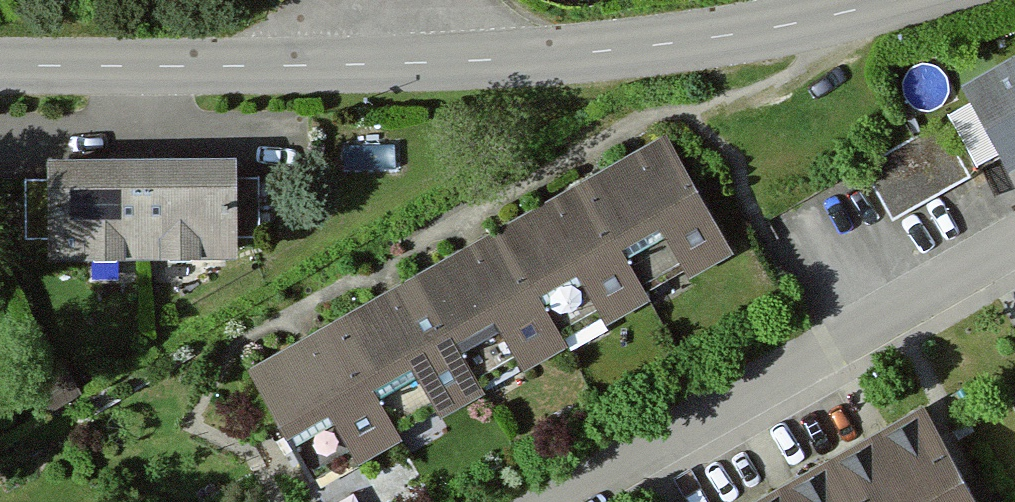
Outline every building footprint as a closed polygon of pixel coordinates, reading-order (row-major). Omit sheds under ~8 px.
[(955,100),(998,178),(1014,168),(1014,67),(955,100)] [(962,184),(933,133),(857,177),(886,228),(962,184)] [(724,262),(654,142),(239,383),(300,489),(344,463),(350,473),(395,448),(388,436),(427,413),(435,426),(477,401),(470,389),(509,367),(517,380),(558,356),(551,344),(592,320),(599,333),(643,308),(636,294),(673,273),(681,287),(724,262)] [(227,167),(37,167),(37,186),(19,186),(19,248),(40,248),(40,267),(224,267),(224,246),(249,246),(249,187),(227,186),(227,167)] [(1003,403),(1014,424),(1014,396),(1003,403)] [(915,422),(767,501),(959,501),(915,422)]
